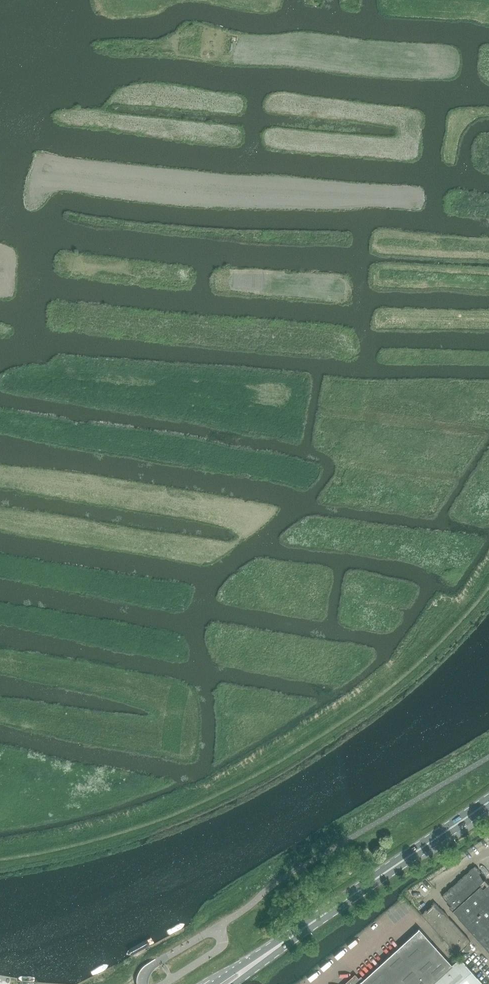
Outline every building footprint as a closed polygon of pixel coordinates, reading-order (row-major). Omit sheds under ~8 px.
[(486,878),(476,867),(443,897),(455,911),(454,912),(488,951),(488,875),(486,878)] [(423,915),(458,954),(471,942),(436,904),(423,915)] [(462,960),(453,967),(420,931),(365,981),(362,978),(360,980),(356,976),(347,983),(483,983),(462,960)] [(16,971),(16,980),(46,982),(46,973),(16,971)]
